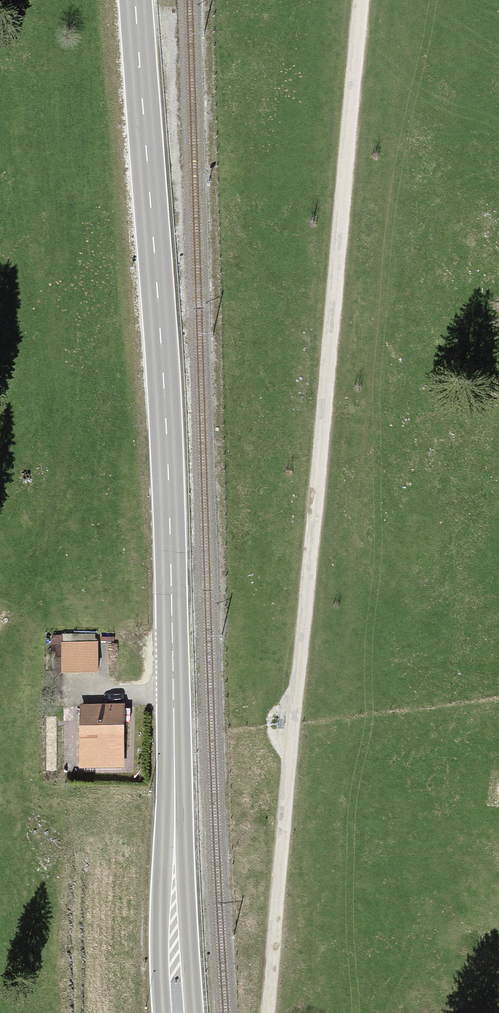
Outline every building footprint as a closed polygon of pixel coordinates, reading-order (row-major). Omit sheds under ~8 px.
[(124,715),(85,713),(83,753),(122,755),(124,715)]
